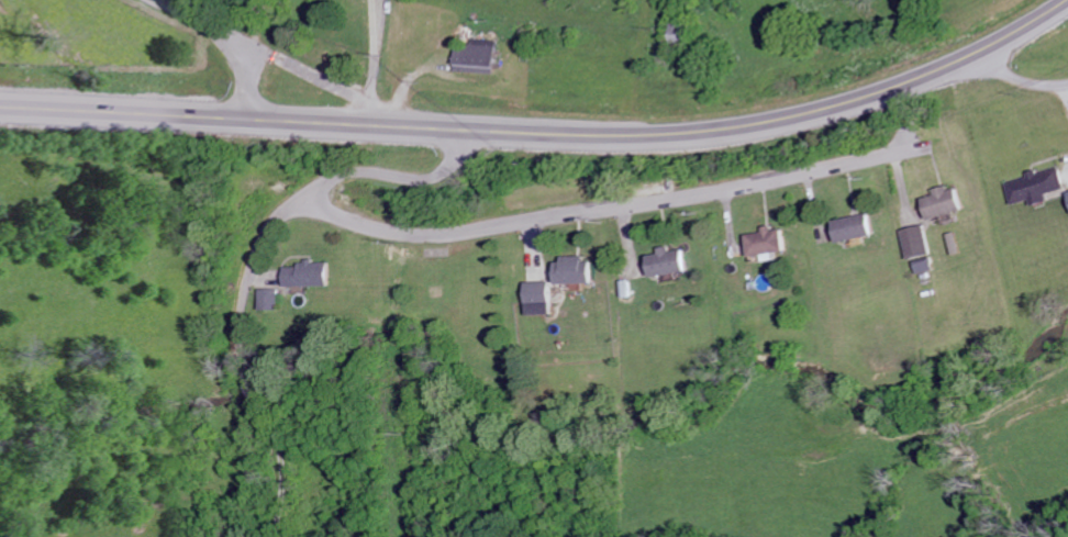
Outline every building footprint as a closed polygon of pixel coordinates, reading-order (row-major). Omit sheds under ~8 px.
[(455,73),(495,75),(496,41),(470,40),(470,47),(456,47),(455,73)] [(1030,200),(1031,207),(1048,203),(1046,194),(1064,190),(1059,168),(1036,174),(1035,170),(1025,173),(1026,178),(1005,183),(1011,205),(1030,200)] [(962,211),(956,186),(933,192),(934,196),(922,199),(927,220),(962,211)] [(833,223),(838,244),(873,236),(868,214),(833,223)] [(908,261),(930,255),(922,225),(899,232),(908,261)] [(781,227),(763,231),(763,233),(746,236),(750,258),(786,251),(781,227)] [(670,252),(669,247),(658,249),(659,255),(647,257),(651,278),(686,273),(683,250),(670,252)] [(555,259),(556,285),(592,284),(592,262),(583,263),(583,258),(555,259)] [(283,268),(284,287),(328,286),(328,262),(298,263),(298,268),(283,268)] [(525,283),(525,316),(549,315),(548,283),(525,283)] [(259,311),(278,311),(278,290),(258,290),(259,311)]
